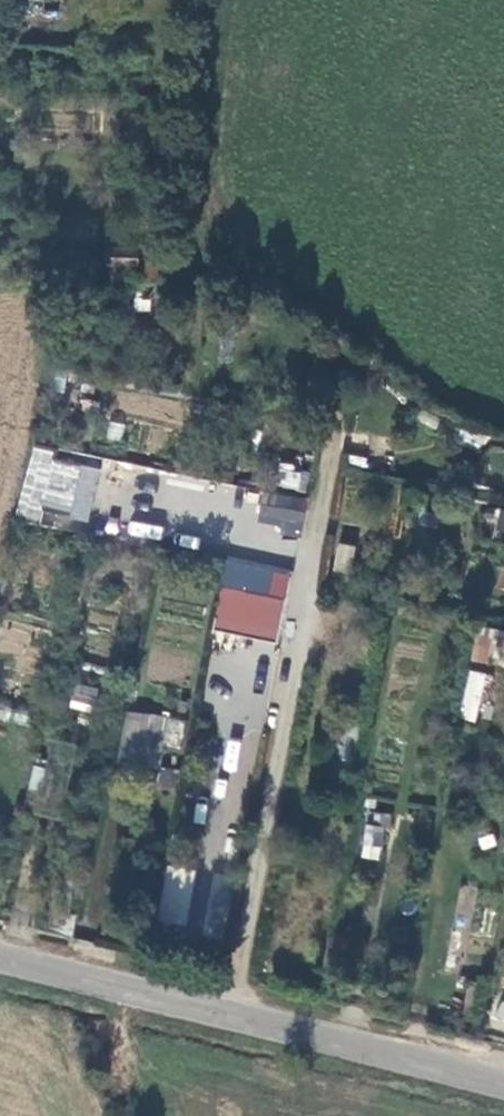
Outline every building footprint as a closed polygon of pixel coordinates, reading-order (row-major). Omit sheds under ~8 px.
[(137,248),(108,243),(105,259),(135,263),(137,248)] [(156,265),(141,263),(139,281),(154,283),(156,265)] [(62,374),(49,372),(45,389),(58,392),(62,374)] [(85,530),(99,461),(31,447),(17,516),(85,530)] [(304,475),(275,469),(272,485),(301,491),(304,475)] [(296,500),(275,497),(271,517),(293,521),(296,500)] [(493,527),(503,532),(503,508),(502,507),(493,527)] [(127,537),(161,538),(162,523),(128,523),(127,537)] [(336,544),(333,571),(352,573),(354,545),(336,544)] [(293,570),(226,558),(216,613),(284,625),(293,570)] [(113,630),(115,615),(89,611),(86,626),(113,630)] [(284,625),(216,613),(214,626),(281,637),(284,625)] [(0,643),(0,646),(21,656),(32,633),(10,622),(0,643)] [(472,668),(503,671),(503,629),(477,626),(472,668)] [(466,670),(460,719),(480,721),(485,672),(466,670)] [(74,683),(68,707),(90,713),(96,689),(74,683)] [(160,747),(180,748),(183,718),(122,712),(117,774),(158,778),(160,747)] [(30,765),(29,789),(43,790),(44,766),(30,765)] [(366,824),(360,857),(380,860),(386,828),(366,824)] [(164,868),(158,926),(225,933),(231,874),(164,868)]
